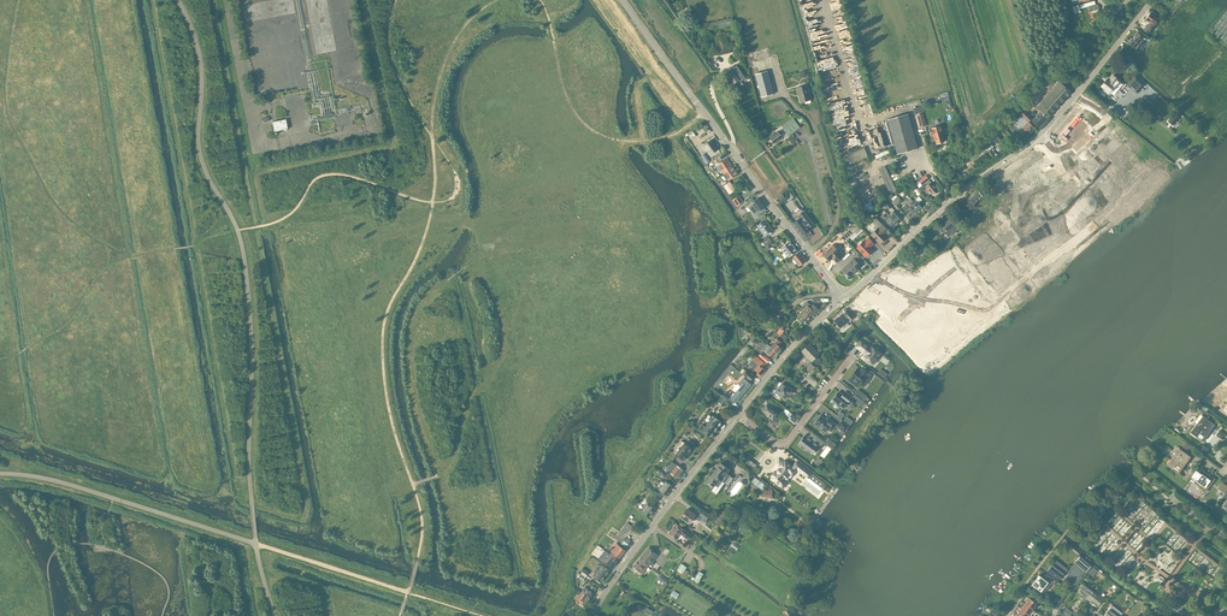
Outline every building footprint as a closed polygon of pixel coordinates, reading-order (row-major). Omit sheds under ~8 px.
[(1211,30),(1226,43),(1226,10),(1211,30)] [(1153,25),(1158,18),(1150,12),(1139,27),(1147,33),(1153,25)] [(732,16),(697,25),(699,33),(734,25),(732,16)] [(1135,34),(1131,38),(1140,45),(1145,39),(1137,32),(1135,34)] [(719,55),(730,52),(726,34),(714,37),(719,55)] [(1141,51),(1143,48),(1140,45),(1131,38),(1127,43),(1136,49),(1137,48),(1141,51)] [(734,60),(741,58),(739,51),(732,53),(734,60)] [(742,76),(737,69),(733,72),(733,71),(728,74),(734,83),(739,80),(738,79),(742,76)] [(767,71),(755,74),(761,97),(773,94),(767,71)] [(1133,75),(1126,84),(1130,88),(1130,87),(1136,93),(1144,85),(1137,79),(1133,75)] [(1109,92),(1110,92),(1114,95),(1122,84),(1122,85),(1123,84),(1118,81),(1119,81),(1113,76),(1109,81),(1107,79),(1101,86),(1109,92)] [(1049,116),(1071,92),(1058,81),(1037,105),(1049,116)] [(811,100),(807,84),(796,87),(798,93),(797,94),(797,96),(798,96),(800,103),(811,100)] [(1039,128),(1049,116),(1037,105),(1035,107),(1039,111),(1031,120),(1039,128)] [(1028,122),(1032,118),(1025,110),(1020,114),(1028,122)] [(897,154),(918,148),(908,113),(886,119),(897,154)] [(1028,122),(1020,114),(1012,122),(1021,132),(1019,133),(1022,137),(1031,129),(1033,131),(1035,129),(1028,122)] [(800,127),(793,118),(782,126),(781,125),(774,130),(773,129),(767,133),(774,143),(783,137),(787,134),(788,135),(800,127)] [(274,131),(288,129),(286,119),(272,122),(274,131)] [(1071,123),(1060,134),(1068,141),(1072,137),(1079,143),(1084,137),(1078,131),(1078,130),(1071,123)] [(934,127),(929,128),(931,135),(933,135),(936,144),(944,142),(942,131),(941,131),(940,125),(934,127)] [(711,154),(718,149),(714,144),(715,143),(712,138),(704,144),(711,154)] [(851,164),(868,156),(863,147),(847,155),(851,164)] [(705,153),(701,156),(706,164),(710,161),(705,153)] [(720,163),(716,166),(720,172),(720,171),(724,168),(725,170),(732,165),(728,160),(727,158),(720,163)] [(724,168),(720,171),(723,175),(724,174),(728,180),(738,174),(732,165),(725,170),(724,168)] [(891,195),(897,192),(885,166),(878,169),(891,195)] [(1111,175),(1106,181),(1116,190),(1121,185),(1124,188),(1129,183),(1118,172),(1115,176),(1113,175),(1112,176),(1111,175)] [(926,176),(919,181),(921,184),(928,179),(926,176)] [(931,182),(929,180),(918,188),(921,191),(926,187),(932,195),(938,191),(931,182)] [(724,186),(729,194),(736,189),(730,181),(724,186)] [(971,212),(976,207),(974,204),(983,196),(977,189),(963,202),(971,212)] [(1102,197),(1095,190),(1088,198),(1095,204),(1092,207),(1099,214),(1104,209),(1103,208),(1107,205),(1110,208),(1112,205),(1113,205),(1114,204),(1104,194),(1102,197)] [(752,197),(740,207),(742,210),(748,206),(754,214),(764,207),(757,198),(754,200),(752,197)] [(910,208),(915,213),(922,207),(915,199),(913,201),(910,197),(907,200),(908,202),(912,206),(910,208)] [(910,217),(915,213),(910,208),(912,206),(908,202),(906,204),(901,207),(910,217)] [(1088,210),(1074,211),(1075,220),(1085,219),(1089,223),(1096,229),(1095,227),(1100,222),(1101,223),(1102,223),(1088,210)] [(800,218),(793,223),(802,234),(808,229),(807,227),(808,227),(813,224),(804,211),(799,215),(801,218),(800,219),(800,218)] [(888,215),(897,224),(901,220),(893,211),(888,215)] [(892,228),(897,224),(888,215),(884,219),(892,228)] [(885,232),(888,230),(875,217),(871,221),(877,228),(871,234),(879,244),(881,242),(882,243),(886,239),(885,238),(887,236),(884,232),(885,232)] [(773,229),(765,218),(757,225),(765,236),(773,229)] [(954,224),(950,218),(942,225),(941,224),(938,227),(943,232),(944,231),(949,236),(958,228),(954,224)] [(1033,219),(1021,224),(1023,230),(1027,228),(1031,237),(1045,231),(1041,223),(1036,226),(1035,223),(1033,219)] [(851,227),(849,229),(853,234),(855,232),(856,234),(862,229),(858,225),(851,227)] [(853,234),(849,229),(841,237),(845,241),(853,234)] [(874,244),(868,238),(864,242),(864,241),(862,243),(861,242),(858,245),(859,246),(857,247),(866,257),(867,255),(868,256),(872,253),(871,252),(873,250),(870,247),(870,246),(871,246),(874,244)] [(788,257),(797,250),(789,241),(780,247),(788,257)] [(919,254),(926,247),(921,241),(914,248),(919,254)] [(834,247),(832,245),(823,253),(825,255),(824,256),(827,260),(828,259),(829,260),(833,258),(833,259),(836,262),(842,256),(838,252),(839,252),(837,250),(838,249),(835,246),(834,247)] [(799,266),(805,260),(798,251),(792,257),(799,266)] [(955,256),(930,267),(934,277),(949,270),(950,271),(955,269),(954,268),(960,265),(955,256)] [(850,277),(861,266),(853,258),(842,268),(850,277)] [(991,298),(982,306),(988,313),(992,311),(993,310),(998,306),(999,307),(1007,300),(997,287),(988,294),(991,298)] [(960,303),(952,310),(962,323),(970,317),(971,318),(976,314),(969,305),(964,309),(960,303)] [(802,310),(811,317),(815,313),(815,312),(818,309),(813,304),(811,306),(809,304),(808,305),(807,305),(802,310)] [(804,325),(811,317),(802,310),(796,317),(804,325)] [(843,312),(837,317),(837,318),(834,320),(840,327),(849,320),(843,312)] [(778,334),(779,334),(785,339),(785,340),(788,337),(781,330),(778,334)] [(773,343),(770,347),(771,347),(770,347),(778,354),(782,349),(778,346),(784,339),(779,334),(778,334),(772,341),(773,343)] [(872,347),(871,348),(861,340),(856,347),(862,351),(866,354),(864,356),(873,363),(873,362),(875,363),(879,358),(877,357),(880,353),(872,347)] [(767,344),(761,351),(768,356),(769,354),(774,358),(778,354),(770,347),(771,347),(770,347),(767,344)] [(809,362),(805,367),(810,372),(814,367),(814,366),(820,360),(816,356),(819,354),(809,344),(802,351),(812,361),(810,363),(809,362)] [(757,349),(755,352),(759,355),(767,363),(770,360),(761,352),(757,349)] [(759,377),(768,366),(756,356),(750,363),(750,366),(758,373),(756,375),(759,377)] [(855,370),(850,377),(859,385),(860,384),(863,387),(869,379),(869,378),(871,375),(868,372),(863,369),(862,368),(860,370),(859,370),(857,368),(855,370)] [(743,374),(750,381),(754,377),(746,370),(743,374)] [(722,396),(733,405),(735,402),(736,403),(751,384),(743,377),(738,384),(734,390),(735,392),(731,397),(726,392),(722,396)] [(779,381),(770,392),(779,399),(781,396),(784,399),(787,395),(791,390),(788,388),(791,384),(785,379),(782,383),(781,383),(779,381)] [(858,389),(855,393),(863,399),(866,396),(858,389)] [(839,392),(833,399),(843,407),(847,403),(850,405),(855,400),(861,405),(864,402),(854,394),(852,397),(845,391),(845,392),(846,393),(844,395),(843,395),(839,392)] [(775,416),(778,413),(772,407),(773,406),(766,401),(764,404),(765,405),(761,410),(768,415),(767,416),(768,417),(769,416),(770,417),(768,419),(773,423),(777,418),(775,416)] [(709,422),(714,416),(709,413),(701,424),(698,428),(711,438),(717,428),(709,422)] [(823,418),(821,417),(821,416),(820,415),(817,419),(817,418),(815,421),(815,422),(814,423),(825,432),(826,431),(825,431),(827,427),(831,431),(836,424),(827,418),(825,419),(823,418)] [(709,422),(717,428),(722,422),(714,416),(709,422)] [(1203,416),(1192,431),(1203,440),(1206,436),(1210,432),(1210,431),(1215,425),(1203,416)] [(844,432),(848,426),(842,421),(837,427),(844,432)] [(823,442),(812,433),(808,437),(805,435),(797,444),(805,450),(806,449),(812,454),(818,446),(819,447),(823,442)] [(687,456),(688,454),(692,448),(681,440),(673,452),(684,460),(687,456)] [(1205,445),(1200,451),(1205,455),(1210,449),(1205,445)] [(1179,473),(1191,457),(1179,448),(1167,464),(1179,473)] [(678,478),(684,470),(671,461),(667,466),(669,471),(678,478)] [(792,467),(785,461),(783,463),(782,462),(779,466),(780,467),(776,473),(775,472),(772,476),(773,477),(771,478),(781,486),(785,480),(783,479),(788,472),(792,475),(793,474),(793,475),(796,471),(797,469),(808,477),(811,473),(796,462),(792,467)] [(726,480),(730,475),(727,474),(727,473),(729,469),(728,469),(728,468),(720,462),(706,481),(713,486),(713,485),(714,486),(715,485),(718,487),(724,478),(726,480)] [(1207,473),(1202,469),(1199,472),(1197,470),(1192,476),(1195,479),(1193,482),(1198,486),(1199,486),(1205,491),(1210,485),(1215,479),(1210,475),(1209,476),(1207,474),(1207,473)] [(749,483),(755,474),(748,470),(742,477),(749,483)] [(655,486),(653,489),(658,493),(662,496),(664,494),(666,495),(673,486),(666,481),(665,480),(664,482),(661,480),(659,483),(661,484),(658,488),(655,486)] [(1219,489),(1224,493),(1226,489),(1226,486),(1223,483),(1219,489)] [(647,503),(641,511),(649,516),(655,509),(647,503)] [(689,524),(696,515),(686,508),(680,517),(689,524)] [(705,522),(708,518),(701,512),(697,517),(705,522)] [(616,537),(615,538),(626,547),(630,541),(625,537),(633,527),(627,522),(620,532),(614,527),(610,533),(616,537)] [(691,534),(684,529),(675,523),(668,533),(677,539),(681,533),(688,539),(691,534)] [(611,558),(616,562),(626,550),(617,543),(611,551),(612,551),(609,554),(613,556),(611,558)] [(650,565),(658,555),(648,547),(640,556),(633,566),(642,574),(646,570),(645,570),(649,564),(650,565)] [(612,567),(616,562),(611,558),(613,556),(609,554),(604,561),(612,567)] [(1079,556),(1074,562),(1086,572),(1091,566),(1079,556)] [(1067,569),(1056,560),(1047,571),(1059,580),(1067,569)] [(681,563),(677,569),(682,573),(686,567),(681,563)] [(602,582),(610,571),(602,565),(594,577),(602,582)] [(583,568),(579,573),(585,577),(588,572),(583,568)] [(698,571),(693,580),(698,583),(703,574),(698,571)] [(661,574),(658,578),(664,583),(667,580),(661,574)] [(1042,597),(1052,585),(1053,586),(1056,582),(1053,580),(1050,583),(1048,582),(1039,575),(1030,588),(1042,597)] [(1088,599),(1094,591),(1084,583),(1078,591),(1088,599)] [(585,587),(582,592),(590,598),(597,588),(593,585),(592,586),(590,584),(589,585),(587,588),(585,587)] [(1094,591),(1088,599),(1097,607),(1104,598),(1094,591)] [(585,606),(590,598),(582,592),(576,600),(585,606)] [(1197,604),(1197,605),(1201,608),(1202,608),(1204,605),(1204,604),(1205,602),(1207,600),(1203,596),(1201,599),(1200,600),(1199,602),(1197,604)] [(1175,613),(1176,611),(1179,613),(1185,604),(1179,600),(1178,600),(1174,597),(1167,607),(1175,613)] [(1029,598),(1025,604),(1032,609),(1037,603),(1036,603),(1029,598)] [(1055,609),(1057,607),(1061,602),(1057,599),(1051,606),(1055,609)] [(1025,604),(1021,609),(1028,614),(1032,609),(1025,604)] [(1120,615),(1123,613),(1113,606),(1105,615),(1120,615)]
